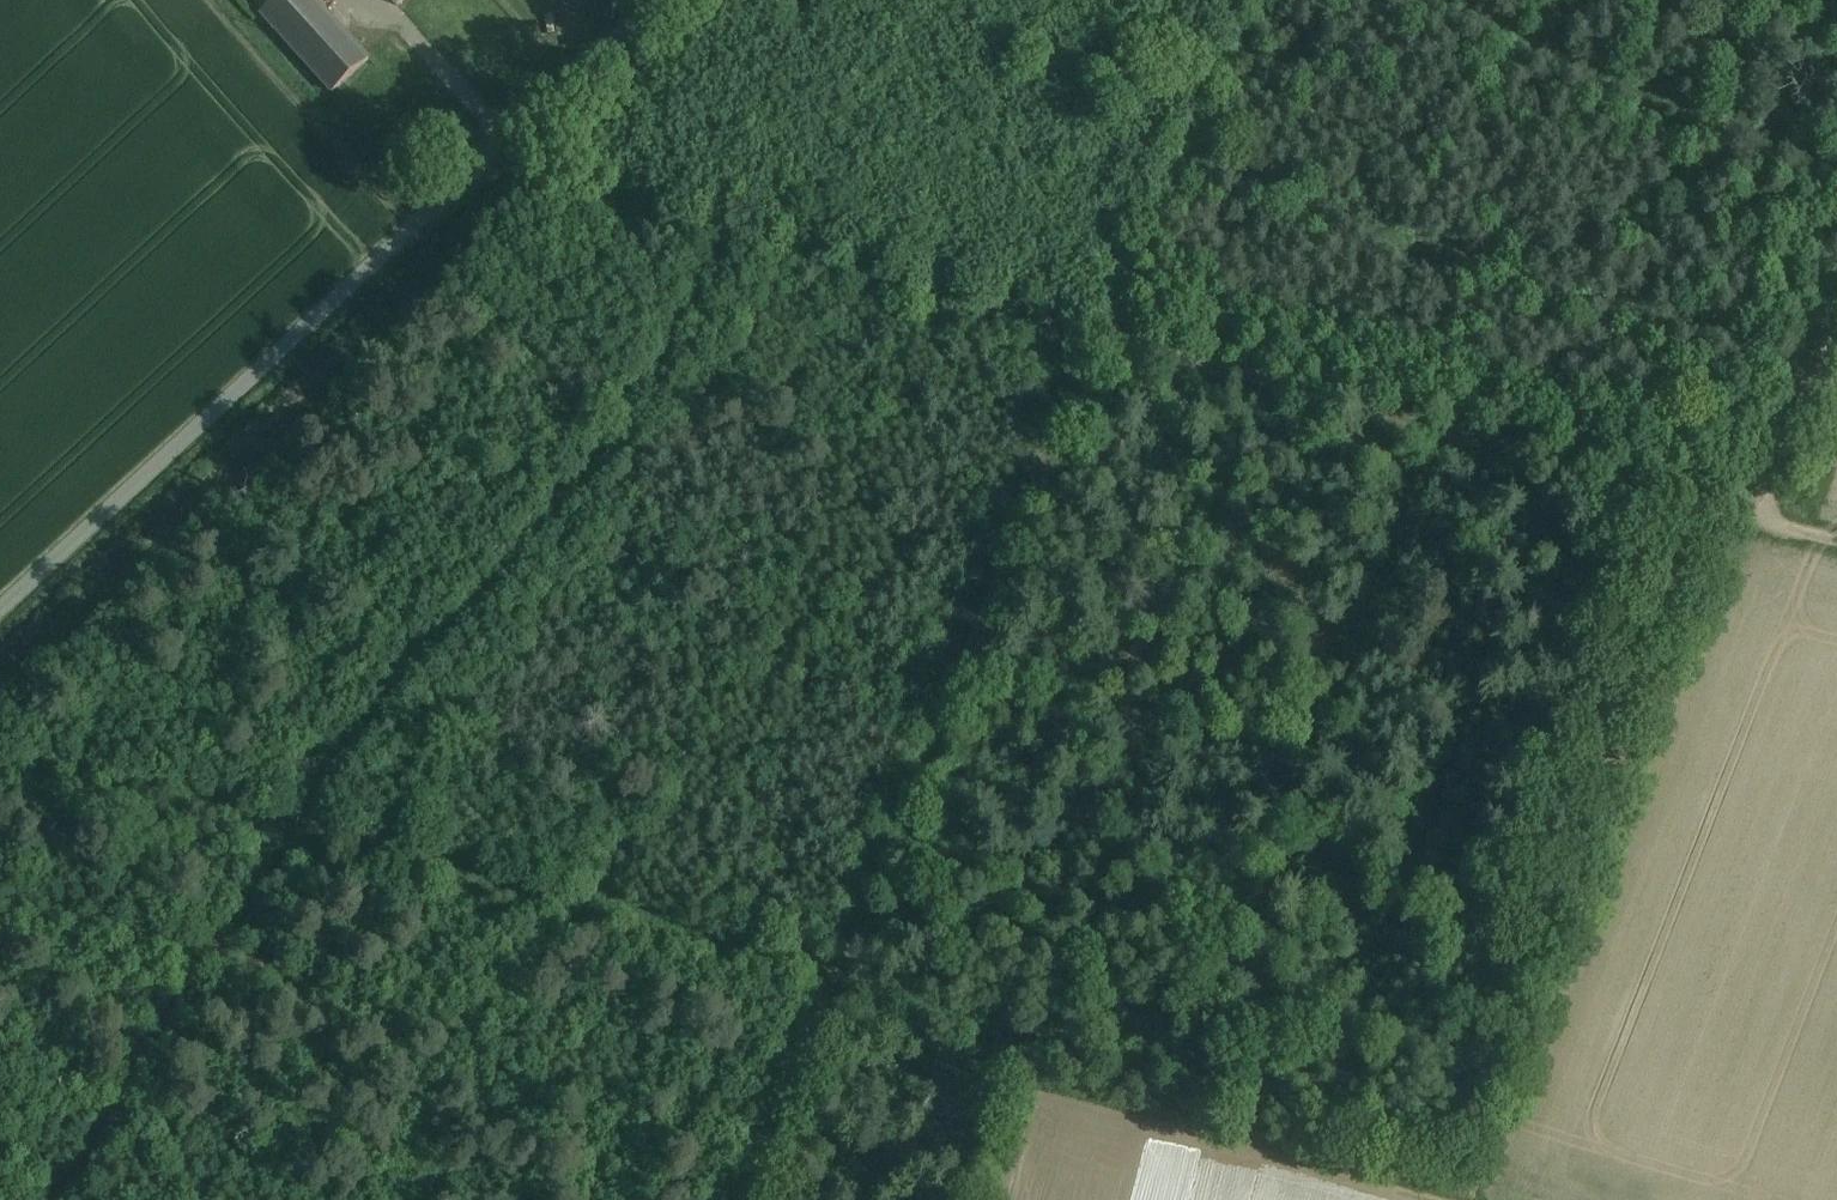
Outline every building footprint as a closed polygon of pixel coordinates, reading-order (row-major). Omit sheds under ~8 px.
[(263,16),(327,90),(362,60),(310,0),(282,0),(263,16)]
